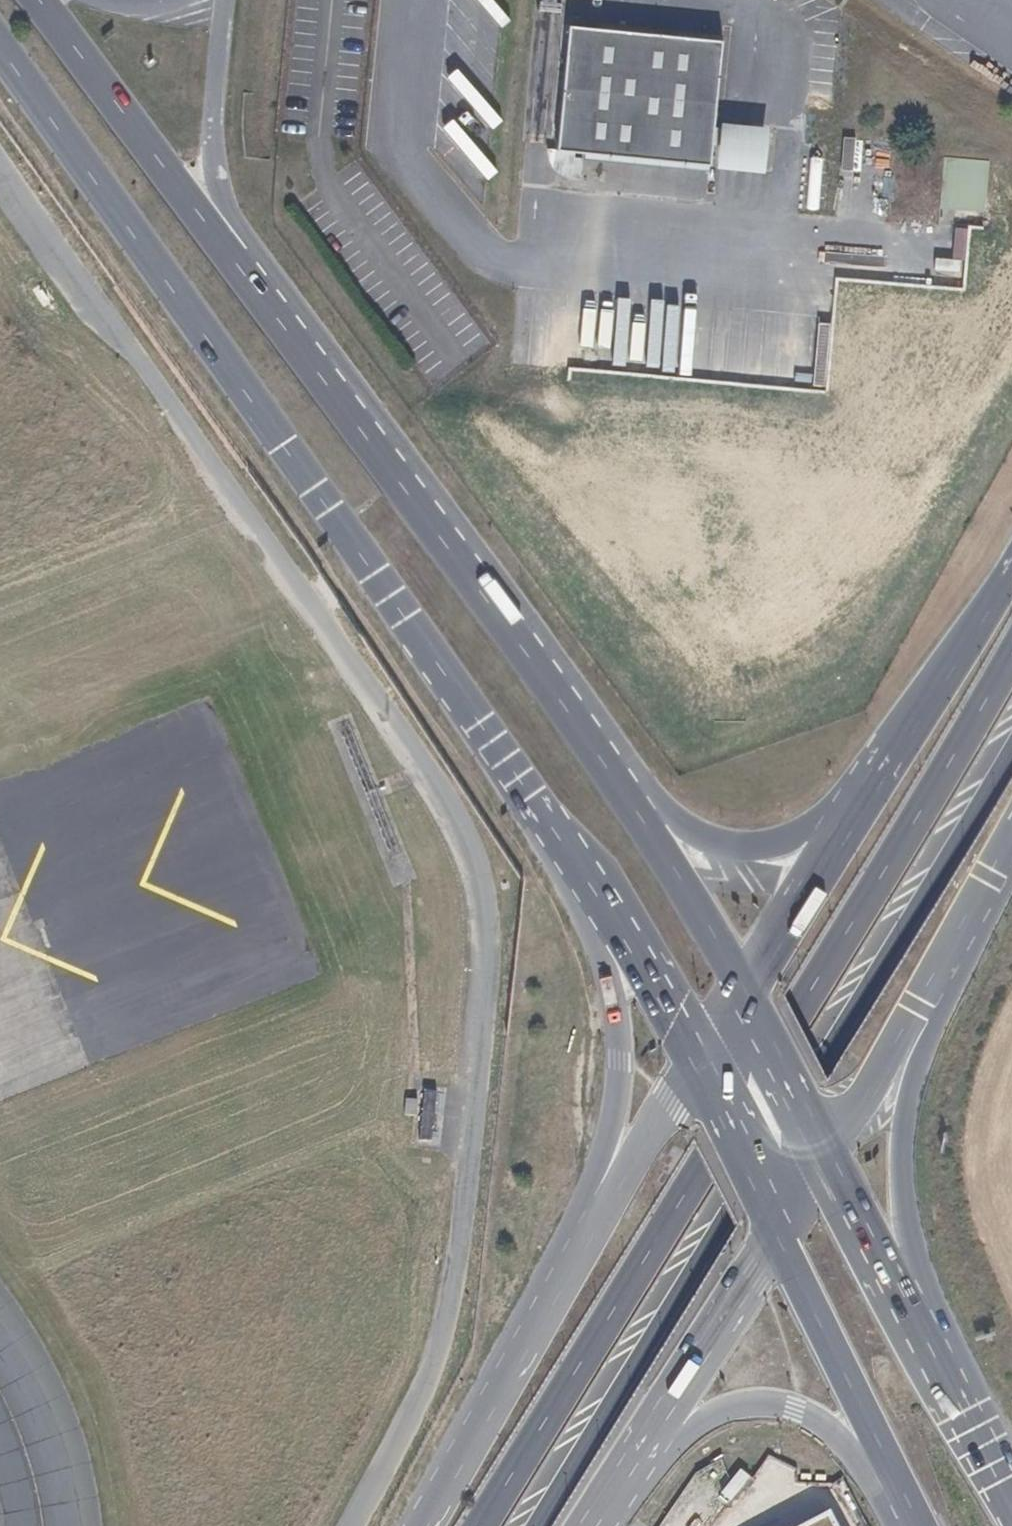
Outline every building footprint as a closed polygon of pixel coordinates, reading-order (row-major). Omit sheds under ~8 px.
[(710,33),(571,23),(554,21),(545,147),(700,159),(710,33)] [(768,171),(770,125),(721,123),(719,169),(768,171)] [(943,158),(942,210),(988,211),(989,159),(943,158)] [(956,262),(970,263),(972,229),(958,228),(956,262)]
